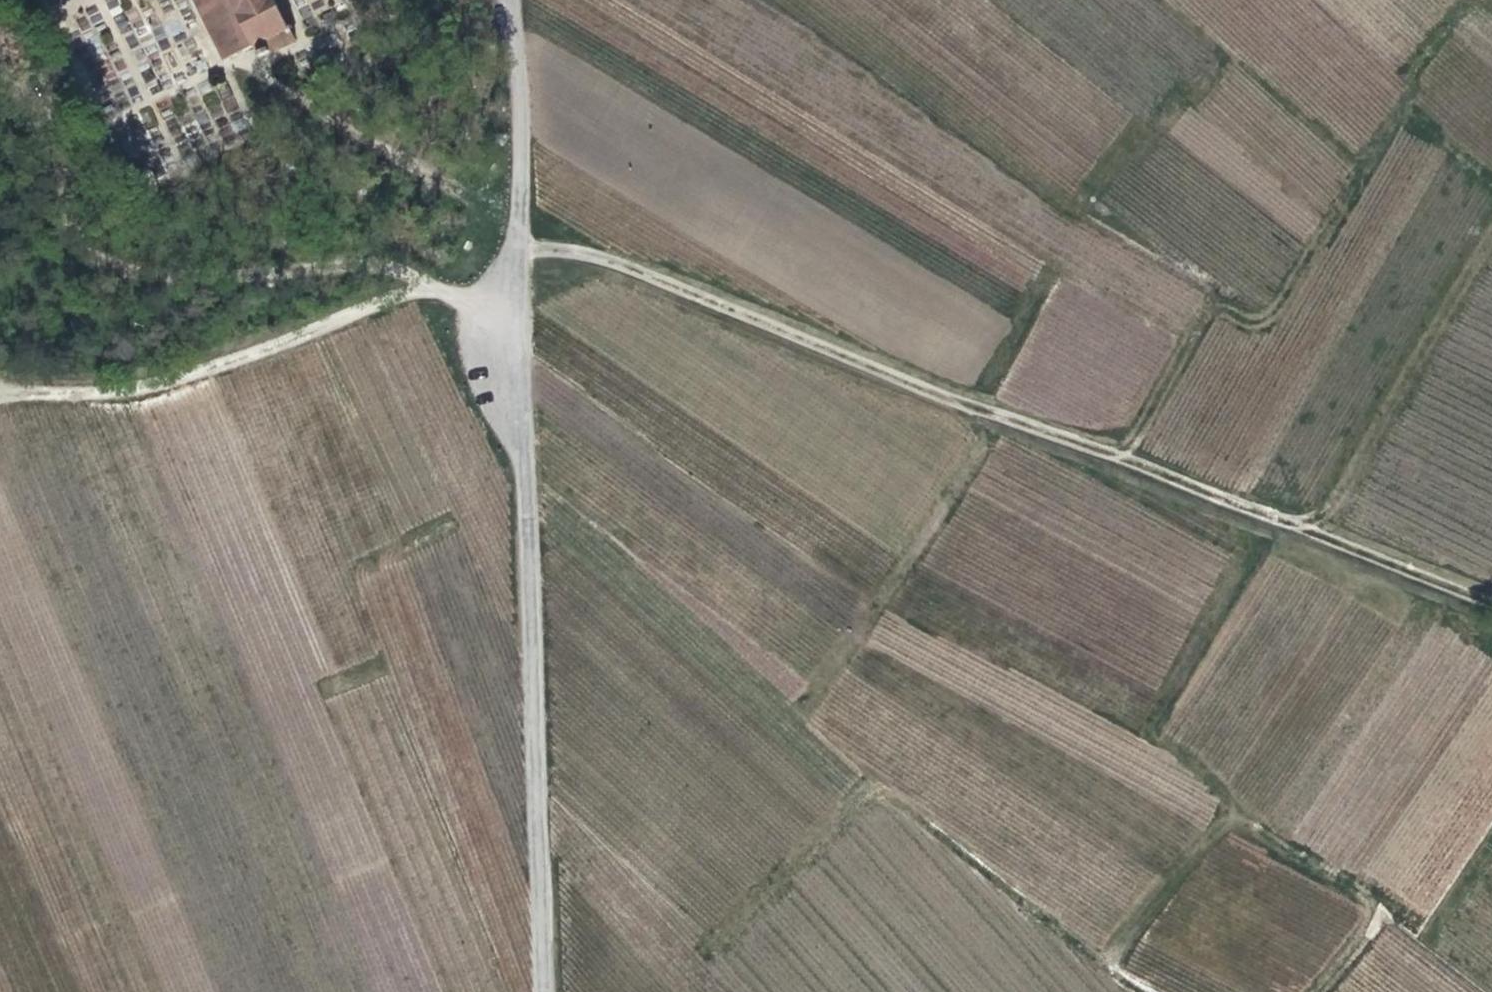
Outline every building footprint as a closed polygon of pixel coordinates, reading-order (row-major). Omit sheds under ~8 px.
[(298,38),(294,26),(290,28),(276,0),(197,0),(227,60),(257,45),(263,57),(298,38)]
